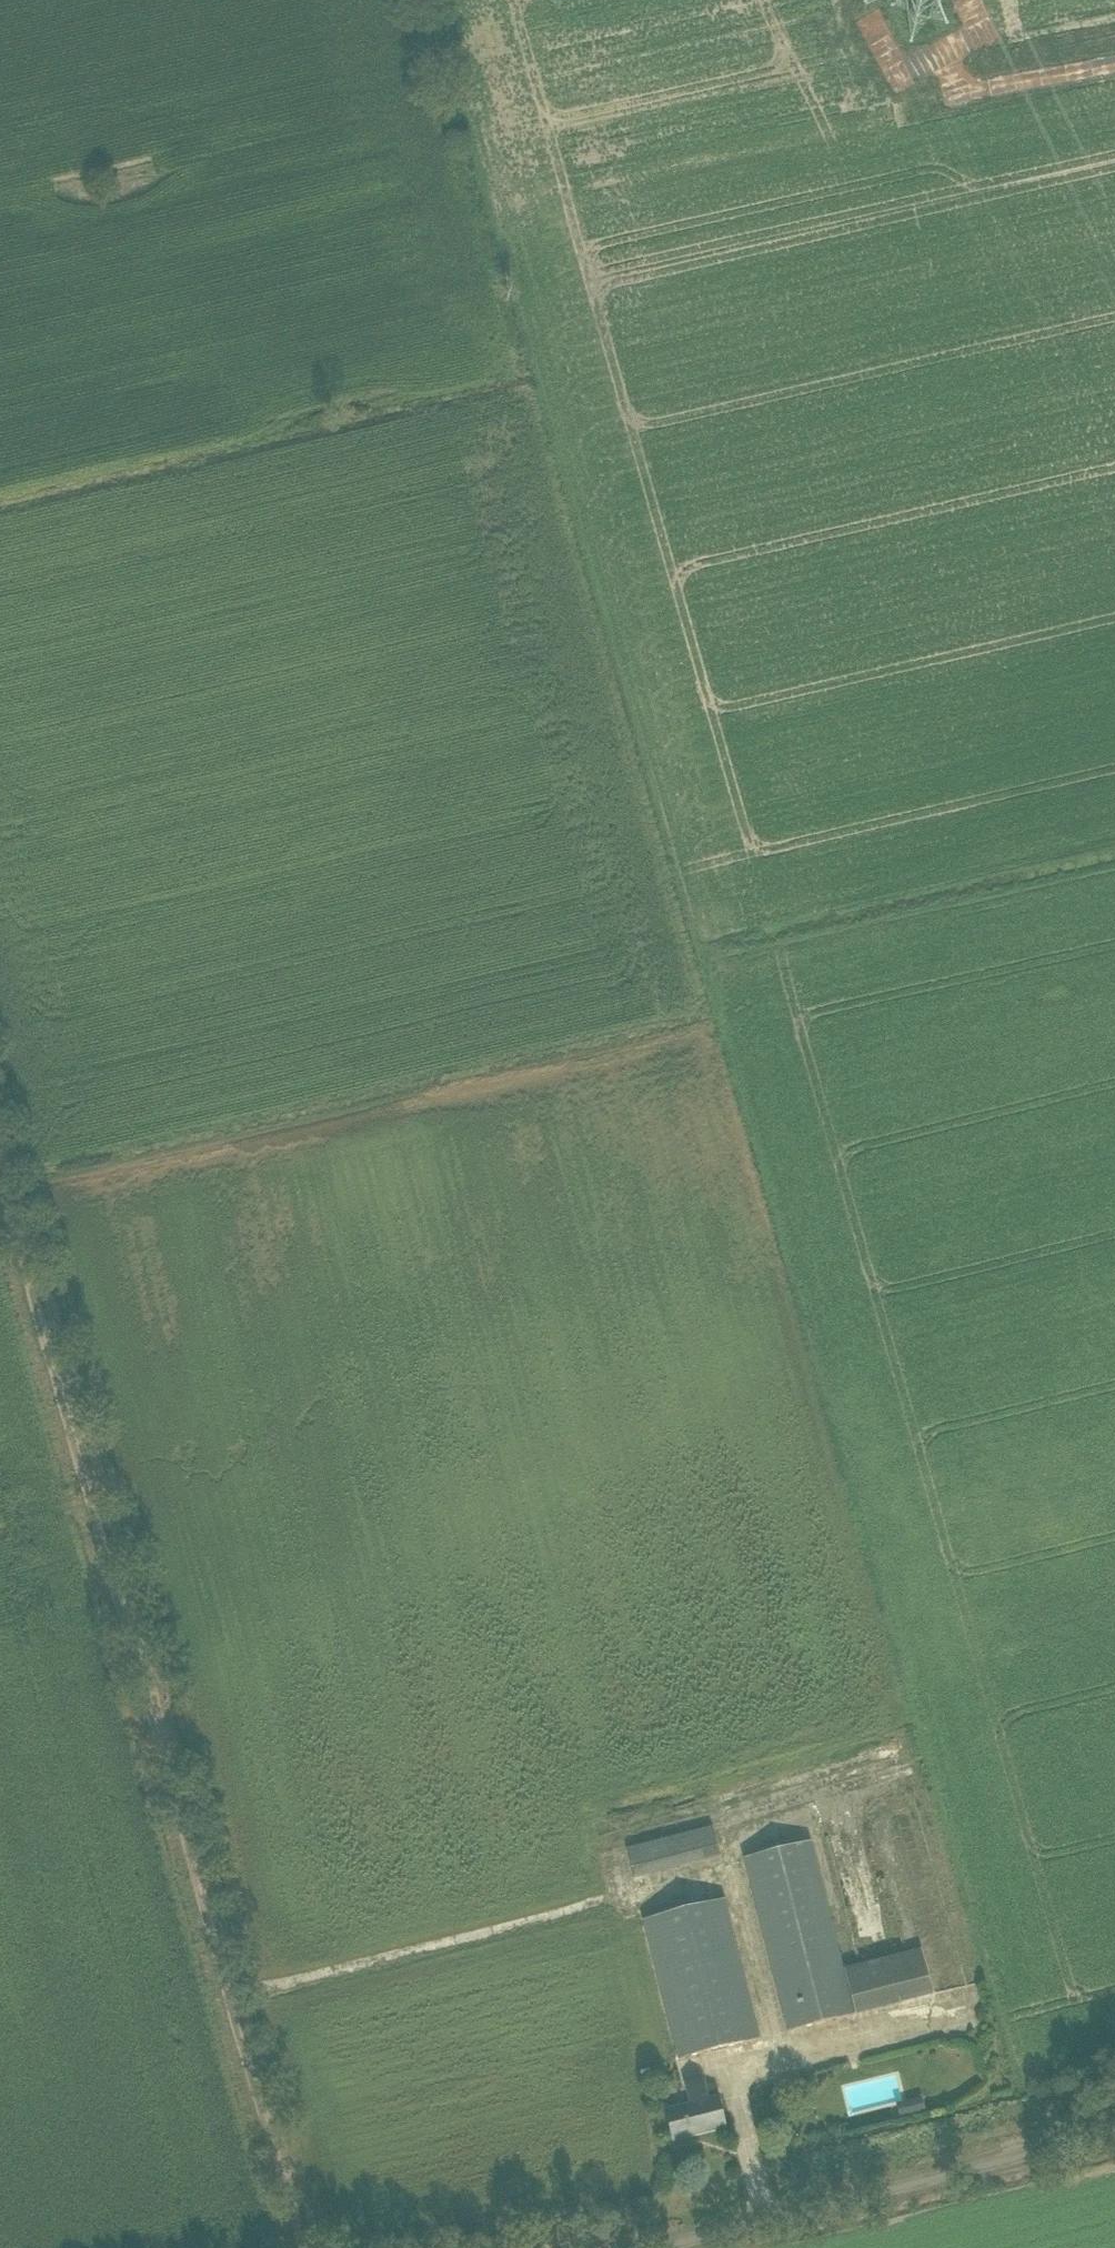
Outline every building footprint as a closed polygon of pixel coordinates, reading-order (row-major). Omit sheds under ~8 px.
[(710,1824),(627,1845),(635,1876),(718,1854),(710,1824)] [(745,1859),(783,2010),(788,2031),(853,2015),(852,2012),(841,1966),(809,1842),(745,1859)] [(644,1920),(679,2059),(758,2039),(723,1900),(644,1920)] [(921,1946),(841,1966),(852,2012),(933,1991),(921,1946)] [(665,2112),(673,2142),(724,2129),(716,2099),(706,2101),(701,2081),(686,2085),(691,2105),(665,2112)] [(918,2098),(896,2104),(899,2116),(921,2110),(918,2098)]
